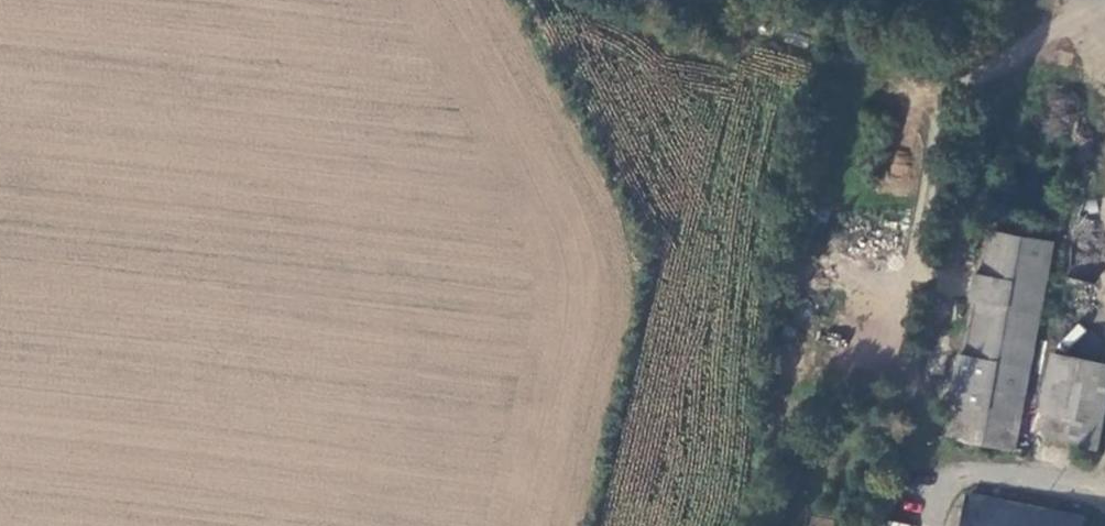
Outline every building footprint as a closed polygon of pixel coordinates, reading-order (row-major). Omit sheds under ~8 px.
[(1054,247),(985,233),(949,440),(1011,455),(1054,247)] [(1094,368),(1055,360),(1042,413),(1046,414),(1040,441),(1074,451),(1080,423),(1082,423),(1094,368)] [(1087,524),(970,500),(965,525),(1086,525),(1087,524)]
